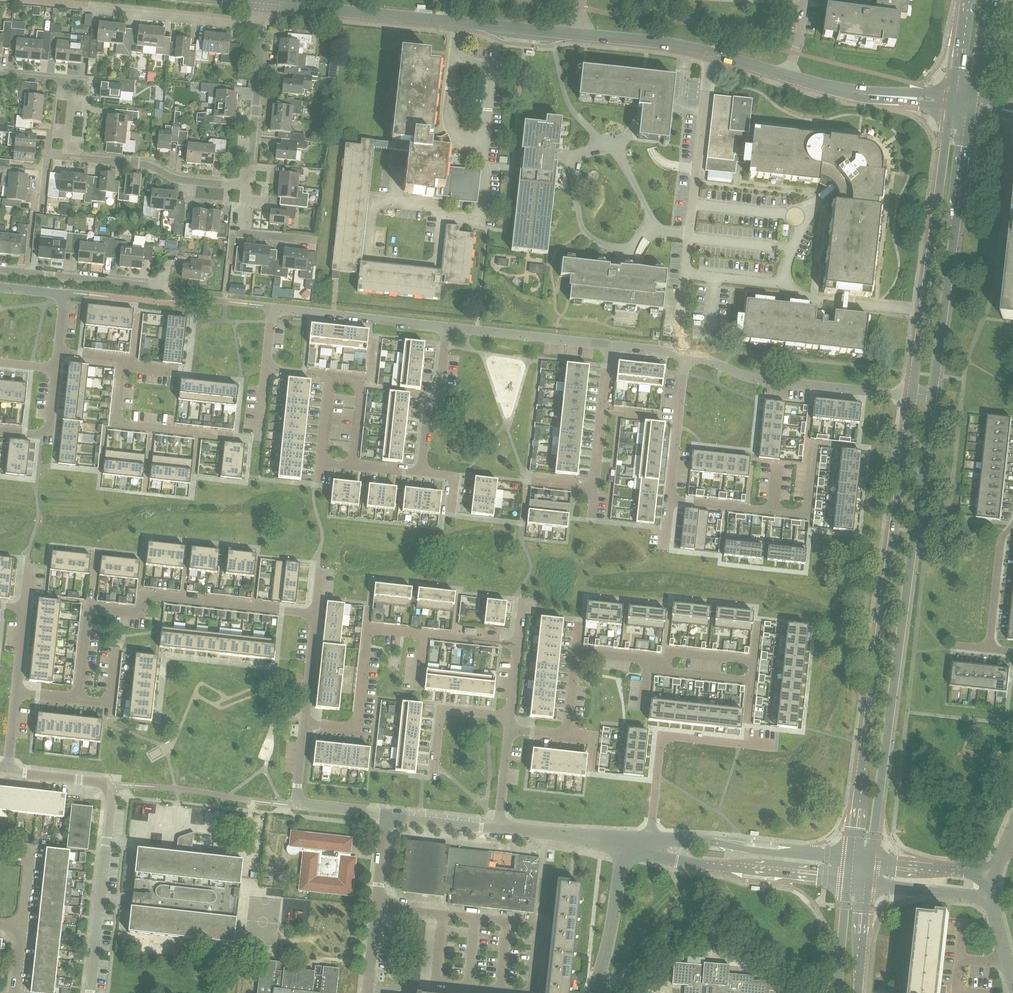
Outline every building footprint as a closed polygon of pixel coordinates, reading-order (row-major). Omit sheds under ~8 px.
[(872,45),(881,46),(881,42),(895,41),(894,45),(895,45),(899,18),(906,18),(903,17),(907,3),(908,3),(908,2),(905,2),(905,0),(876,0),(875,10),(857,8),(857,11),(827,7),(823,36),(824,36),(824,32),(837,36),(837,40),(845,41),(845,39),(859,43),(873,42),(872,45)] [(4,32),(0,32),(0,56),(2,56),(3,43),(10,44),(11,29),(12,23),(5,22),(4,32)] [(90,52),(89,59),(96,59),(97,53),(103,53),(104,43),(110,44),(112,24),(99,23),(99,30),(98,42),(91,42),(90,52)] [(112,24),(110,44),(117,44),(116,55),(129,56),(130,52),(131,39),(124,38),(125,26),(112,24)] [(144,47),(150,47),(152,28),(139,27),(138,40),(131,39),(130,52),(143,53),(144,47)] [(165,30),(152,28),(150,47),(157,48),(156,55),(165,56),(164,62),(169,62),(171,43),(164,42),(165,30)] [(16,59),(28,60),(30,41),(24,41),(25,30),(11,29),(10,44),(17,45),(16,59)] [(49,50),(50,48),(51,33),(37,32),(36,42),(30,41),(28,60),(41,62),(43,49),(49,50)] [(57,49),(56,54),(56,61),(68,62),(70,43),(64,43),(64,34),(51,33),(50,48),(57,49)] [(205,34),(204,41),(204,46),(197,45),(196,53),(195,60),(209,62),(210,53),(216,54),(218,35),(205,34)] [(312,36),(293,34),(293,41),(280,40),(279,53),(298,55),(299,49),(307,50),(307,43),(311,44),(312,36)] [(191,40),(184,39),(184,38),(183,36),(179,35),(178,37),(178,39),(177,39),(175,58),(182,59),(181,67),(194,68),(195,60),(196,53),(189,53),(190,45),(191,45),(191,40)] [(238,65),(240,50),(229,49),(231,36),(218,35),(216,54),(222,55),(221,63),(238,65)] [(83,51),(90,52),(91,42),(91,37),(78,36),(77,44),(70,43),(68,62),(81,64),(83,51)] [(433,137),(441,64),(430,63),(431,53),(402,50),(392,144),(375,142),(375,141),(371,141),(361,140),(361,146),(346,144),(332,271),(333,271),(340,272),(359,274),(357,292),(440,301),(442,283),(469,286),(475,235),(459,233),(460,227),(447,226),(442,273),(360,264),(373,148),(394,150),(394,151),(397,151),(409,152),(404,193),(426,195),(426,197),(433,198),(433,196),(474,201),(474,204),(478,171),(477,171),(477,174),(444,170),(446,152),(440,151),(441,138),(433,137)] [(290,67),(289,74),(298,75),(308,76),(309,69),(305,68),(306,62),(297,61),(298,55),(279,53),(278,66),(290,67)] [(582,68),(581,76),(578,98),(580,99),(580,94),(594,96),(593,100),(595,100),(595,96),(609,97),(608,102),(610,102),(610,98),(624,99),(623,103),(625,103),(625,99),(639,101),(637,116),(633,120),(634,121),(637,118),(638,120),(640,121),(637,124),(638,125),(640,123),(638,139),(647,140),(668,142),(671,112),(672,112),(673,106),(671,105),(672,99),(673,99),(673,98),(675,79),(646,75),(582,68)] [(132,69),(130,78),(138,79),(140,70),(132,69)] [(157,72),(148,72),(148,82),(156,82),(157,72)] [(312,76),(308,76),(298,75),(297,82),(284,80),(283,94),(302,96),(303,90),(311,90),(312,76)] [(117,85),(108,84),(102,84),(101,86),(99,85),(98,95),(100,96),(100,98),(112,99),(111,105),(120,106),(121,92),(134,94),(135,81),(117,79),(117,85)] [(18,95),(18,97),(21,101),(25,101),(24,108),(43,110),(44,97),(37,96),(32,96),(33,89),(33,83),(20,82),(19,88),(18,94),(18,95)] [(216,105),(235,106),(236,94),(224,92),(225,86),(203,84),(203,88),(209,88),(208,97),(217,98),(216,105)] [(818,183),(819,184),(819,183),(819,182),(819,179),(822,179),(826,180),(829,182),(831,184),(824,191),(826,194),(827,195),(835,189),(837,193),(838,196),(838,199),(838,203),(835,202),(834,202),(833,202),(834,203),(824,293),(825,293),(825,292),(844,294),(848,295),(869,297),(869,298),(870,298),(880,207),(879,207),(876,207),(876,202),(880,202),(881,202),(881,195),(882,194),(884,173),(879,173),(880,167),(880,161),(879,158),(877,155),(876,153),(874,151),(871,149),(869,147),(866,146),(863,146),(857,145),(858,141),(837,138),(836,138),(829,137),(828,138),(829,138),(828,142),(823,141),(824,138),(824,137),(760,130),(760,134),(753,133),(753,138),(749,137),(750,126),(749,126),(752,100),(714,96),(712,113),(719,114),(719,118),(712,117),(710,131),(708,131),(710,131),(708,146),(709,146),(709,150),(708,150),(706,171),(736,174),(738,156),(744,157),(743,164),(745,164),(745,163),(750,164),(749,172),(756,172),(755,176),(818,183)] [(272,119),(292,120),(292,114),(300,115),(302,101),(287,100),(286,107),(274,106),(272,119)] [(167,101),(164,107),(171,110),(174,104),(167,101)] [(234,119),(235,106),(216,105),(215,111),(207,110),(206,123),(221,125),(221,118),(234,119)] [(17,116),(16,127),(29,129),(30,122),(34,122),(41,123),(43,110),(24,108),(24,117),(17,116)] [(108,116),(107,129),(126,131),(127,122),(138,123),(139,112),(127,111),(126,118),(108,116)] [(170,151),(171,142),(172,138),(178,139),(177,145),(178,145),(180,125),(181,113),(176,113),(175,124),(173,124),(172,127),(166,126),(165,132),(159,131),(157,150),(170,151)] [(527,252),(528,247),(532,247),(531,252),(547,254),(556,175),(552,175),(553,163),(554,163),(554,162),(553,162),(554,149),(555,149),(555,148),(559,149),(562,120),(546,118),(545,125),(524,123),(521,152),(524,152),(523,160),(521,159),(511,250),(527,252)] [(291,128),(292,120),(272,119),(271,132),(290,133),(290,140),(304,142),(305,135),(294,134),(295,129),(291,128)] [(180,125),(178,145),(187,146),(188,132),(179,131),(180,125)] [(106,143),(108,143),(124,145),(123,152),(135,153),(136,142),(125,141),(126,131),(107,129),(106,143)] [(10,133),(8,146),(16,147),(16,148),(35,149),(36,136),(17,134),(14,134),(10,133)] [(213,166),(214,153),(225,154),(227,141),(212,139),(209,142),(208,146),(202,145),(200,165),(213,166)] [(304,142),(290,140),(288,140),(287,147),(277,146),(276,159),(295,161),(297,148),(305,149),(308,148),(309,142),(304,142)] [(187,163),(200,165),(202,145),(189,144),(187,163)] [(16,148),(15,161),(34,163),(35,149),(16,148)] [(403,169),(405,152),(397,151),(394,151),(390,150),(390,151),(388,166),(388,167),(392,167),(393,167),(403,169)] [(10,174),(9,187),(27,189),(28,176),(18,175),(19,168),(6,167),(6,174),(10,174)] [(280,186),(298,187),(299,175),(303,176),(304,170),(291,169),(291,174),(281,174),(280,186)] [(67,193),(73,193),(74,175),(73,174),(73,173),(72,171),(65,171),(64,172),(63,173),(62,173),(60,186),(49,185),(48,197),(66,199),(67,193)] [(93,185),(93,189),(92,201),(105,202),(106,193),(113,193),(113,192),(119,193),(119,188),(120,188),(120,182),(114,181),(115,175),(102,173),(100,186),(93,185)] [(92,204),(92,201),(93,189),(86,188),(87,176),(74,175),(73,193),(85,195),(84,203),(92,204)] [(126,189),(120,188),(119,188),(119,193),(118,201),(129,202),(130,196),(139,197),(140,177),(127,176),(126,189)] [(290,206),(296,207),(307,208),(309,194),(303,194),(304,188),(298,187),(280,186),(279,198),(291,199),(290,206)] [(27,189),(9,187),(7,200),(3,199),(2,206),(15,208),(15,201),(25,202),(27,189)] [(157,210),(163,210),(165,191),(152,190),(151,203),(144,202),(143,217),(156,218),(157,210)] [(169,219),(175,220),(174,236),(181,236),(184,206),(177,205),(178,193),(165,191),(163,210),(170,211),(169,219)] [(72,206),(62,205),(60,216),(70,217),(72,206)] [(296,207),(290,206),(283,206),(283,212),(271,211),(270,224),(288,226),(288,219),(295,220),(296,207)] [(192,231),(205,233),(207,212),(194,210),(193,224),(186,224),(185,238),(192,238),(192,231)] [(228,225),(222,224),(219,224),(221,213),(207,212),(205,233),(218,234),(218,238),(227,239),(228,225)] [(17,237),(11,236),(9,255),(20,256),(21,243),(27,243),(29,225),(23,225),(23,229),(18,231),(17,237)] [(11,236),(11,232),(6,232),(6,227),(0,226),(0,254),(9,255),(11,236)] [(35,230),(33,245),(40,246),(39,251),(39,258),(52,260),(54,240),(54,232),(48,231),(35,230)] [(54,240),(52,260),(64,261),(65,254),(66,249),(73,249),(74,234),(61,233),(54,232),(54,240)] [(74,234),(73,249),(80,250),(79,255),(78,262),(91,264),(93,245),(87,244),(88,236),(74,234)] [(93,245),(91,264),(104,265),(105,258),(106,248),(113,249),(113,248),(114,241),(114,239),(111,238),(101,237),(94,236),(93,245)] [(133,249),(131,268),(142,269),(143,260),(144,256),(152,257),(153,255),(154,245),(144,244),(145,237),(135,236),(134,243),(133,249)] [(177,249),(177,242),(166,240),(166,248),(177,249)] [(114,241),(113,248),(122,249),(121,259),(120,267),(131,268),(133,249),(126,248),(127,242),(114,241)] [(1010,272),(1005,319),(1012,320),(1012,242),(1010,272)] [(246,245),(245,245),(243,258),(236,257),(235,272),(242,273),(243,264),(256,266),(258,247),(256,247),(256,244),(246,243),(246,245)] [(261,275),(275,276),(276,261),(269,261),(271,248),(258,247),(256,266),(262,266),(261,275)] [(283,269),(295,270),(297,251),(295,251),(295,249),(295,248),(287,247),(285,248),(285,250),(284,250),(283,262),(276,261),(275,276),(273,292),(280,293),(281,277),(282,277),(283,269)] [(300,251),(297,251),(295,270),(301,271),(301,279),(312,280),(314,266),(307,265),(309,252),(308,252),(308,251),(308,250),(302,249),(301,250),(300,251)] [(211,261),(198,260),(197,267),(184,265),(183,278),(200,280),(201,273),(209,274),(211,261)] [(667,272),(631,268),(620,267),(619,269),(609,268),(610,266),(562,261),(560,277),(572,278),(569,301),(615,306),(615,311),(616,311),(616,309),(638,311),(638,313),(639,313),(640,308),(663,311),(665,295),(653,294),(653,287),(665,288),(667,272)] [(534,273),(545,274),(546,265),(535,264),(534,273)] [(237,295),(238,285),(230,284),(229,294),(237,295)] [(844,294),(843,298),(842,313),(835,312),(833,325),(827,324),(827,319),(815,317),(816,308),(746,301),(744,318),(739,317),(738,316),(737,332),(743,332),(742,340),(863,354),(863,358),(868,316),(867,315),(867,316),(846,313),(848,295),(844,294)] [(100,307),(100,306),(88,305),(86,326),(98,327),(100,307)] [(111,308),(100,306),(100,307),(98,327),(109,328),(111,308)] [(111,308),(109,328),(120,329),(122,309),(111,308)] [(120,329),(132,331),(134,310),(122,309),(120,329)] [(185,330),(186,330),(187,318),(168,316),(167,328),(185,330)] [(321,346),(323,327),(323,326),(312,325),(311,325),(309,345),(321,346)] [(333,350),(333,348),(332,347),(335,328),(335,327),(323,326),(323,327),(321,346),(320,349),(333,350)] [(333,348),(343,349),(344,349),(346,329),(335,327),(335,328),(332,347),(333,348)] [(184,342),(186,330),(185,330),(167,328),(165,340),(184,342)] [(346,329),(344,349),(343,349),(343,353),(355,355),(355,352),(357,330),(346,329)] [(369,331),(357,330),(355,352),(367,354),(369,332),(369,331)] [(165,340),(164,351),(183,353),(184,342),(165,340)] [(401,354),(404,354),(404,353),(423,355),(424,356),(425,344),(424,344),(402,341),(401,354)] [(183,353),(164,351),(163,363),(182,365),(183,353)] [(404,353),(404,354),(402,364),(402,365),(422,367),(424,356),(423,355),(404,353)] [(618,362),(618,363),(616,383),(628,384),(630,364),(618,362)] [(88,378),(89,366),(69,364),(68,376),(69,376),(88,378)] [(422,367),(402,365),(402,364),(400,364),(399,376),(421,378),(422,367)] [(589,367),(567,364),(566,374),(588,376),(589,367)] [(630,364),(628,384),(639,385),(641,366),(641,365),(630,364)] [(641,366),(639,385),(651,386),(653,367),(653,366),(641,365),(641,366)] [(653,367),(651,386),(662,388),(665,368),(665,367),(653,366),(653,367)] [(587,385),(588,376),(566,374),(565,383),(587,385)] [(67,387),(87,389),(88,378),(69,376),(68,376),(67,387)] [(421,378),(399,376),(397,388),(419,390),(420,390),(421,378)] [(310,391),(311,381),(289,379),(288,388),(310,391)] [(191,402),(193,383),(193,382),(181,381),(179,400),(191,402)] [(16,384),(16,383),(4,382),(2,402),(13,404),(16,384)] [(204,383),(193,382),(193,383),(191,402),(202,403),(204,384),(204,383)] [(13,404),(25,405),(27,384),(16,383),(16,384),(13,404)] [(215,385),(215,384),(204,383),(204,384),(202,403),(213,404),(215,385)] [(564,392),(586,394),(587,385),(565,383),(564,392)] [(225,405),(227,386),(215,384),(215,385),(213,404),(225,405)] [(239,387),(227,386),(225,405),(236,407),(239,387)] [(85,400),(87,389),(67,387),(66,398),(85,400)] [(309,400),(310,391),(288,388),(287,397),(309,400)] [(390,392),(388,404),(408,406),(410,395),(409,394),(390,392)] [(585,403),(586,394),(564,392),(563,401),(585,403)] [(309,400),(287,397),(286,406),(308,409),(309,400)] [(65,410),(84,412),(85,400),(66,398),(64,410),(65,410)] [(814,400),(812,419),(824,420),(826,402),(826,401),(815,400),(814,400)] [(562,410),(584,412),(585,403),(563,401),(562,410)] [(784,415),(785,403),(765,401),(764,412),(764,413),(784,415)] [(824,420),(836,422),(838,403),(838,402),(826,401),(826,402),(824,420)] [(838,402),(838,403),(836,422),(847,423),(849,404),(849,403),(838,402)] [(847,423),(859,424),(861,405),(849,403),(849,404),(847,423)] [(408,406),(388,404),(387,416),(407,418),(408,406)] [(308,409),(286,406),(285,415),(307,418),(308,418),(308,409)] [(84,412),(65,410),(64,410),(63,421),(64,421),(83,423),(84,412)] [(583,422),(584,412),(562,410),(561,419),(583,422)] [(763,424),(783,426),(784,415),(764,413),(764,412),(762,424),(763,424)] [(307,418),(285,415),(284,424),(306,427),(307,427),(308,418),(307,418)] [(405,429),(406,429),(407,418),(387,416),(386,427),(405,429)] [(987,426),(988,427),(1011,429),(1012,419),(988,416),(987,426)] [(561,419),(560,428),(582,431),(583,422),(561,419)] [(83,423),(64,421),(63,421),(62,432),(63,432),(79,434),(80,423),(83,424),(83,423)] [(643,434),(663,436),(665,424),(664,424),(645,422),(643,434)] [(305,436),(306,436),(307,427),(306,427),(284,424),(283,433),(305,436)] [(782,437),(783,426),(763,424),(762,424),(761,435),(762,435),(782,437)] [(1011,429),(988,427),(987,426),(986,435),(1008,438),(1010,438),(1011,429)] [(405,429),(386,427),(385,438),(404,440),(405,440),(406,429),(405,429)] [(560,428),(559,437),(581,440),(582,431),(560,428)] [(63,432),(62,432),(61,442),(78,444),(79,434),(63,432)] [(305,436),(283,433),(282,442),(304,444),(305,445),(306,436),(305,436)] [(662,447),(663,436),(643,434),(642,445),(662,447)] [(760,446),(760,447),(780,449),(782,437),(762,435),(761,435),(760,446)] [(1010,438),(1008,438),(986,435),(985,445),(986,445),(1009,447),(1010,438)] [(559,437),(558,446),(580,449),(581,440),(559,437)] [(403,452),(404,452),(405,440),(404,440),(385,438),(383,450),(403,452)] [(10,439),(9,451),(29,453),(29,454),(30,442),(10,439)] [(61,442),(60,453),(77,455),(78,444),(61,442)] [(304,444),(282,442),(281,451),(303,453),(304,453),(305,445),(304,444)] [(223,454),(243,457),(244,457),(245,445),(224,443),(223,454)] [(660,458),(661,459),(662,447),(642,445),(641,456),(660,458)] [(1009,447),(986,445),(985,445),(984,454),(1008,456),(1009,447)] [(580,449),(558,446),(557,455),(579,458),(580,449)] [(760,446),(759,458),(779,461),(780,449),(760,447),(760,446)] [(107,449),(106,449),(103,475),(117,476),(119,452),(106,451),(107,449)] [(404,452),(403,452),(383,450),(382,461),(402,463),(404,452)] [(840,462),(859,464),(860,464),(861,452),(860,452),(841,450),(840,462)] [(27,465),(28,465),(29,454),(29,453),(9,451),(7,463),(27,465)] [(302,462),(303,462),(304,453),(303,453),(281,451),(280,460),(302,462)] [(690,472),(702,473),(704,453),(705,452),(693,451),(693,452),(690,472)] [(117,476),(130,478),(130,477),(132,453),(119,452),(117,476)] [(705,452),(704,453),(702,473),(714,474),(716,454),(705,452)] [(76,466),(77,455),(60,453),(58,464),(76,466)] [(130,477),(130,478),(143,479),(146,454),(145,454),(145,455),(132,453),(130,477)] [(150,480),(164,481),(166,457),(153,456),(154,455),(153,454),(150,480)] [(243,457),(223,454),(222,466),(242,468),(243,468),(244,457),(243,457)] [(716,454),(714,474),(725,475),(727,455),(716,454)] [(984,463),(1005,465),(1007,465),(1008,456),(984,454),(983,463),(984,463)] [(578,467),(579,458),(557,455),(556,464),(557,464),(578,467)] [(725,475),(736,477),(738,457),(738,456),(727,455),(725,475)] [(640,468),(659,470),(660,470),(661,459),(660,458),(641,456),(640,468)] [(750,458),(750,457),(738,456),(738,457),(736,477),(748,478),(750,458)] [(166,457),(164,481),(177,483),(177,482),(179,458),(166,457)] [(179,458),(177,482),(177,483),(190,484),(193,459),(192,459),(192,460),(179,458)] [(301,471),(302,471),(303,462),(302,462),(280,460),(279,469),(301,471)] [(858,475),(859,475),(860,464),(859,464),(840,462),(839,473),(858,475)] [(27,477),(28,465),(27,465),(7,463),(6,474),(27,477)] [(1007,465),(1005,465),(984,463),(983,463),(982,472),(1006,474),(1007,465)] [(557,464),(556,464),(555,474),(577,476),(578,467),(557,464)] [(241,480),(243,468),(242,468),(222,466),(221,478),(241,480)] [(658,481),(660,470),(659,470),(640,468),(638,480),(641,480),(641,479),(658,481)] [(301,471),(279,469),(278,478),(300,481),(301,481),(302,471),(301,471)] [(981,481),(982,481),(1005,483),(1006,474),(982,472),(981,481)] [(858,475),(839,473),(838,484),(857,486),(859,475),(858,475)] [(498,481),(476,478),(475,478),(474,488),(475,488),(497,490),(498,481)] [(641,479),(641,480),(640,490),(657,492),(658,481),(641,479)] [(333,481),(333,482),(331,504),(340,505),(343,483),(343,482),(333,481)] [(1005,483),(982,481),(981,481),(980,490),(1004,492),(1005,483)] [(343,482),(343,483),(340,505),(349,506),(352,484),(352,483),(343,482)] [(352,484),(349,506),(359,507),(361,485),(361,484),(352,483),(352,484)] [(857,486),(838,484),(836,496),(855,498),(856,498),(857,486)] [(369,485),(369,486),(367,508),(376,509),(379,487),(379,486),(369,485)] [(379,486),(379,487),(376,509),(385,510),(387,488),(388,487),(379,486)] [(388,488),(385,510),(395,511),(397,489),(397,488),(388,487),(388,488)] [(475,488),(474,488),(473,496),(474,497),(496,499),(497,490),(475,488)] [(412,513),(414,491),(414,490),(405,489),(405,490),(403,512),(412,513)] [(412,513),(421,514),(423,492),(423,491),(414,490),(414,491),(412,513)] [(657,492),(640,490),(638,501),(656,503),(657,492)] [(1004,492),(980,490),(979,499),(1001,501),(1003,501),(1004,492)] [(421,514),(430,515),(432,493),(432,492),(423,491),(423,492),(421,514)] [(432,493),(430,515),(439,516),(442,494),(442,493),(432,492),(432,493)] [(473,505),(495,508),(496,499),(474,497),(473,496),(472,505),(473,505)] [(835,507),(854,509),(855,509),(856,498),(855,498),(836,496),(835,507)] [(1003,501),(1001,501),(979,499),(978,508),(979,508),(1002,510),(1003,501)] [(541,525),(543,501),(530,500),(527,523),(527,524),(541,526),(541,525)] [(554,527),(554,526),(556,503),(543,501),(541,525),(541,526),(554,527)] [(637,511),(654,513),(655,513),(656,503),(638,501),(637,511)] [(570,504),(556,503),(554,526),(554,527),(567,528),(568,528),(570,504)] [(473,505),(472,505),(471,515),(472,515),(494,517),(495,508),(473,505)] [(835,507),(834,518),(853,520),(854,520),(855,509),(854,509),(835,507)] [(1002,510),(979,508),(978,508),(977,518),(1001,521),(1002,510)] [(685,509),(683,522),(684,522),(708,525),(709,511),(685,509)] [(636,523),(653,525),(654,525),(655,513),(654,513),(637,511),(636,523)] [(853,520),(834,518),(833,530),(852,532),(854,520),(853,520)] [(682,535),(706,538),(708,525),(684,522),(683,522),(682,535)] [(705,552),(706,538),(682,535),(680,549),(681,549),(705,552)] [(736,557),(738,538),(726,537),(724,555),(724,556),(736,557)] [(736,557),(748,559),(748,558),(750,540),(738,538),(736,557)] [(750,540),(748,558),(748,559),(761,560),(763,541),(750,540)] [(780,562),(782,543),(769,542),(767,560),(767,561),(780,562)] [(146,566),(156,567),(158,545),(158,544),(148,543),(148,544),(146,566)] [(792,563),(794,544),(782,543),(780,562),(792,563)] [(156,567),(165,568),(167,546),(167,545),(158,544),(158,545),(156,567)] [(804,565),(804,564),(806,546),(794,544),(792,563),(804,565)] [(167,545),(167,546),(165,568),(174,569),(176,547),(176,546),(167,545)] [(183,570),(186,548),(186,547),(176,546),(176,547),(174,569),(183,570)] [(189,570),(199,571),(201,550),(201,549),(192,548),(192,549),(189,570)] [(201,549),(201,550),(199,571),(208,572),(210,551),(210,550),(201,549)] [(217,573),(220,552),(220,551),(210,550),(210,551),(208,572),(217,573)] [(52,552),(50,571),(63,572),(65,554),(66,553),(52,552)] [(226,574),(235,575),(238,554),(238,553),(228,552),(228,553),(226,574)] [(65,554),(63,572),(76,573),(78,555),(78,554),(66,553),(65,554)] [(238,553),(238,554),(235,575),(244,576),(247,555),(247,554),(238,553)] [(91,556),(78,554),(78,555),(76,573),(89,575),(91,556)] [(254,577),(256,556),(256,555),(247,554),(247,555),(244,576),(254,577)] [(113,577),(115,559),(115,558),(102,557),(100,576),(113,577)] [(13,559),(0,558),(0,571),(12,573),(13,573),(14,559),(13,559)] [(113,577),(125,579),(127,560),(115,558),(115,559),(113,577)] [(127,560),(125,579),(138,580),(140,562),(140,561),(127,560)] [(276,561),(274,575),(298,577),(299,577),(300,564),(300,563),(276,561)] [(0,571),(0,585),(11,586),(13,573),(12,573),(0,571)] [(274,575),(273,588),(297,590),(299,577),(298,577),(274,575)] [(0,585),(0,598),(9,599),(10,599),(11,586),(0,585)] [(373,603),(392,605),(394,587),(375,585),(373,603)] [(394,587),(392,605),(410,607),(412,589),(394,587)] [(297,590),(273,588),(271,601),(295,604),(296,604),(297,590)] [(418,589),(418,590),(416,608),(435,610),(437,592),(437,591),(418,589)] [(437,592),(435,610),(454,612),(456,594),(456,593),(437,591),(437,592)] [(39,599),(38,609),(60,611),(61,602),(39,599)] [(507,603),(506,603),(497,602),(497,600),(487,599),(486,613),(505,615),(506,615),(507,603)] [(327,602),(326,613),(327,613),(344,615),(345,604),(328,602),(327,602)] [(587,603),(585,623),(597,624),(599,604),(588,603),(587,603)] [(597,624),(608,625),(611,606),(611,605),(599,604),(597,624)] [(671,623),(690,625),(692,607),(692,606),(673,604),(673,605),(671,623)] [(611,605),(611,606),(608,625),(620,626),(622,610),(622,607),(622,606),(611,605)] [(690,625),(708,627),(710,612),(710,609),(710,608),(692,606),(692,607),(690,625)] [(629,608),(628,611),(627,626),(645,628),(647,610),(647,609),(629,607),(629,608)] [(60,611),(38,609),(37,618),(59,620),(60,611)] [(664,630),(666,612),(666,611),(647,609),(647,610),(645,628),(664,630)] [(733,630),(735,611),(716,609),(716,612),(714,627),(733,630)] [(735,611),(733,630),(751,632),(753,613),(735,611)] [(344,615),(327,613),(326,613),(325,624),(326,624),(343,626),(344,615)] [(494,625),(504,626),(504,627),(506,615),(505,615),(486,613),(484,626),(494,628),(494,625)] [(421,618),(412,617),(411,626),(420,627),(421,618)] [(59,620),(37,618),(36,627),(37,627),(58,629),(59,620)] [(563,620),(541,618),(540,627),(562,629),(562,630),(563,620)] [(324,635),(342,637),(343,626),(326,624),(325,624),(324,635)] [(806,638),(808,626),(807,626),(788,624),(786,636),(806,638)] [(36,627),(35,636),(36,636),(57,638),(58,629),(37,627),(36,627)] [(539,636),(561,638),(562,630),(562,629),(540,627),(539,636)] [(172,649),(174,629),(162,628),(160,647),(160,648),(172,649)] [(185,630),(174,629),(172,649),(183,650),(185,630)] [(196,632),(185,630),(183,650),(194,652),(194,651),(196,632)] [(194,651),(194,652),(206,653),(206,652),(208,633),(196,632),(194,651)] [(219,634),(208,633),(206,652),(206,653),(217,654),(219,634)] [(228,655),(230,635),(219,634),(217,654),(228,655)] [(242,636),(230,635),(228,655),(240,657),(240,656),(242,636)] [(323,646),(340,648),(340,647),(342,637),(324,635),(323,646)] [(34,645),(35,645),(56,647),(57,638),(36,636),(35,636),(34,645)] [(251,657),(253,638),(242,636),(240,656),(240,657),(251,658),(251,657)] [(561,647),(561,639),(561,638),(539,636),(538,645),(560,647),(561,647)] [(806,638),(786,636),(785,647),(804,649),(805,649),(806,638)] [(251,658),(262,659),(262,658),(264,639),(253,638),(251,657),(251,658)] [(264,639),(262,658),(262,659),(274,660),(276,640),(264,639)] [(34,654),(55,656),(56,647),(35,645),(34,645),(33,654),(34,654)] [(560,647),(538,645),(537,654),(559,656),(560,656),(561,647),(560,647)] [(318,708),(321,709),(339,711),(346,648),(340,647),(340,648),(323,646),(316,708),(317,708),(318,708)] [(804,649),(785,647),(784,658),(803,661),(804,661),(805,649),(804,649)] [(32,663),(33,663),(55,665),(55,656),(34,654),(33,654),(32,663)] [(558,665),(559,665),(560,656),(559,656),(537,654),(536,663),(558,665)] [(136,655),(135,664),(157,667),(158,657),(136,655)] [(784,658),(783,670),(802,672),(803,672),(804,661),(803,661),(784,658)] [(32,663),(31,672),(32,672),(54,674),(55,665),(33,663),(32,663)] [(557,674),(558,674),(559,665),(558,665),(536,663),(535,672),(557,674)] [(954,663),(951,687),(961,688),(964,664),(954,663)] [(157,667),(135,664),(134,673),(156,676),(157,667)] [(973,665),(964,664),(961,688),(970,689),(973,665)] [(973,665),(970,689),(979,690),(979,688),(982,666),(973,665)] [(982,666),(979,688),(979,690),(988,691),(991,667),(982,666)] [(991,667),(988,691),(997,692),(1000,668),(991,667)] [(1010,669),(1000,668),(997,692),(1008,693),(1010,669)] [(436,691),(439,672),(427,670),(425,690),(436,692),(436,691)] [(803,672),(802,672),(783,670),(781,681),(801,683),(803,672)] [(54,674),(32,672),(31,672),(30,682),(31,682),(53,684),(54,674)] [(436,692),(448,693),(448,692),(450,673),(439,672),(436,691),(436,692)] [(534,681),(556,683),(557,683),(558,674),(557,674),(535,672),(534,681)] [(155,685),(156,676),(134,673),(133,682),(155,685)] [(459,693),(461,674),(450,673),(448,692),(448,693),(459,694),(459,693)] [(459,694),(470,695),(473,675),(461,674),(459,693),(459,694)] [(470,695),(482,696),(484,676),(473,675),(470,695)] [(482,696),(494,698),(494,697),(496,678),(484,676),(482,696)] [(556,692),(557,683),(556,683),(534,681),(533,690),(555,692),(556,692)] [(801,683),(781,681),(780,692),(800,695),(801,683)] [(132,691),(154,694),(155,694),(155,685),(133,682),(132,691)] [(555,692),(533,690),(532,699),(554,701),(555,701),(556,692),(555,692)] [(154,703),(155,694),(154,694),(132,691),(131,700),(153,703),(154,703)] [(780,692),(779,704),(798,706),(799,706),(800,695),(780,692)] [(554,710),(555,701),(554,701),(532,699),(531,708),(553,710),(554,710)] [(154,703),(153,703),(131,700),(130,709),(152,712),(153,712),(154,703)] [(651,700),(649,720),(661,721),(663,701),(656,700),(651,700)] [(674,702),(663,701),(661,721),(672,722),(674,702)] [(422,704),(402,702),(401,714),(421,716),(422,704)] [(672,722),(683,724),(683,723),(686,704),(674,702),(672,722)] [(697,705),(686,704),(683,723),(683,724),(695,725),(695,724),(697,705)] [(799,706),(798,706),(779,704),(778,715),(797,717),(798,717),(799,706)] [(695,725),(706,726),(708,706),(697,705),(695,724),(695,725)] [(706,726),(717,727),(720,707),(708,706),(706,726)] [(717,727),(729,729),(729,728),(731,709),(720,707),(717,727)] [(553,710),(531,708),(530,717),(552,719),(553,719),(554,710),(553,710)] [(129,719),(151,721),(152,721),(153,712),(152,712),(130,709),(129,719)] [(729,728),(729,729),(741,730),(743,710),(731,709),(729,728)] [(46,737),(48,715),(39,714),(36,736),(46,737)] [(421,716),(401,714),(400,726),(419,728),(420,728),(421,716)] [(46,737),(55,738),(57,716),(48,715),(46,737)] [(797,717),(778,715),(776,727),(796,729),(798,717),(797,717)] [(55,738),(64,739),(66,717),(57,716),(55,738)] [(75,718),(66,717),(64,739),(73,740),(75,718)] [(82,741),(84,719),(75,718),(73,740),(82,741)] [(93,720),(84,719),(82,741),(91,742),(93,720)] [(103,721),(93,720),(91,742),(100,743),(103,721)] [(420,728),(419,728),(400,726),(399,737),(418,739),(419,739),(420,728)] [(648,731),(628,729),(627,741),(646,743),(647,743),(648,731)] [(418,739),(399,737),(398,748),(417,750),(418,750),(419,739),(418,739)] [(627,741),(625,752),(645,754),(647,743),(646,743),(627,741)] [(325,744),(316,743),(313,765),(323,766),(325,744)] [(325,744),(323,766),(332,767),(334,745),(325,744)] [(341,768),(343,746),(334,745),(332,767),(341,768)] [(350,769),(352,747),(343,746),(341,768),(350,769)] [(359,770),(361,748),(352,747),(350,769),(359,770)] [(368,771),(370,749),(371,749),(361,748),(359,770),(368,771)] [(396,760),(416,762),(418,750),(417,750),(398,748),(396,760)] [(540,773),(542,751),(542,750),(533,749),(533,750),(530,772),(540,773)] [(551,752),(551,751),(542,750),(542,751),(540,773),(549,774),(551,752)] [(551,751),(551,752),(549,774),(558,775),(560,753),(560,752),(551,751)] [(569,754),(569,753),(560,752),(560,753),(558,775),(567,776),(569,754)] [(644,766),(645,754),(625,752),(624,763),(644,766)] [(569,753),(569,754),(567,776),(576,777),(578,755),(578,754),(569,753)] [(585,778),(587,756),(587,755),(578,754),(578,755),(576,777),(585,778)] [(415,773),(416,762),(396,760),(395,771),(415,773)] [(624,763),(623,775),(643,777),(644,766),(624,763)] [(9,810),(12,790),(3,789),(0,809),(9,810)] [(9,810),(18,811),(21,791),(12,790),(9,810)] [(30,792),(21,791),(18,811),(27,812),(30,792)] [(30,792),(27,812),(36,813),(39,793),(30,792)] [(48,794),(39,793),(36,813),(45,814),(48,794)] [(57,795),(48,794),(45,814),(54,815),(57,795)] [(57,795),(54,815),(64,816),(66,796),(57,795)] [(72,805),(72,809),(67,848),(88,850),(89,841),(90,834),(93,807),(72,805)] [(350,857),(353,838),(292,831),(290,846),(289,846),(288,847),(287,848),(287,849),(287,850),(288,851),(288,852),(289,853),(289,854),(291,854),(292,855),(294,855),(296,855),(297,854),(298,854),(299,853),(299,852),(300,851),(304,852),(299,890),(352,896),(356,858),(350,857)] [(192,854),(194,833),(194,832),(181,837),(180,837),(179,838),(178,839),(178,840),(178,841),(176,853),(138,848),(135,874),(132,907),(131,907),(129,932),(234,944),(237,918),(241,886),(244,860),(192,854)] [(409,844),(405,890),(417,891),(417,893),(441,896),(442,894),(453,895),(452,904),(481,907),(485,869),(487,852),(409,844)] [(47,858),(67,861),(69,851),(49,849),(47,858)] [(529,856),(529,857),(520,856),(519,866),(538,868),(540,858),(529,856)] [(66,870),(67,861),(47,858),(46,867),(66,870)] [(66,870),(46,867),(46,876),(66,879),(66,870)] [(481,907),(500,909),(505,872),(504,871),(495,870),(494,870),(485,869),(481,907)] [(513,872),(505,872),(500,909),(510,910),(513,872)] [(519,911),(520,904),(523,873),(514,873),(514,872),(513,872),(510,910),(519,911)] [(523,873),(520,904),(534,906),(537,875),(523,874),(523,873)] [(65,887),(66,879),(46,876),(45,885),(65,887)] [(545,992),(569,992),(581,885),(566,884),(566,881),(557,880),(545,992)] [(64,896),(65,887),(45,885),(44,894),(64,896)] [(43,903),(63,905),(64,896),(44,894),(43,903)] [(62,914),(63,905),(43,903),(42,912),(62,914)] [(534,906),(520,904),(519,911),(534,913),(534,906)] [(61,923),(62,914),(42,912),(41,921),(61,923)] [(944,992),(943,991),(942,990),(942,986),(938,986),(946,916),(921,914),(915,968),(906,967),(903,992),(944,992)] [(61,923),(41,921),(40,930),(60,932),(61,923)] [(59,941),(60,932),(40,930),(39,939),(59,941)] [(58,950),(59,941),(39,939),(38,948),(58,950)] [(58,950),(38,948),(37,957),(57,959),(58,950)] [(56,968),(57,959),(37,957),(36,966),(56,968)] [(685,987),(684,992),(765,992),(766,990),(774,991),(774,982),(757,980),(757,983),(753,983),(754,976),(729,974),(729,965),(704,963),(704,965),(674,963),(673,984),(688,986),(688,987),(685,987)] [(55,977),(56,968),(36,966),(35,975),(55,977)] [(55,977),(35,975),(34,984),(54,986),(55,977)] [(54,986),(34,984),(33,992),(53,992),(54,986)]
